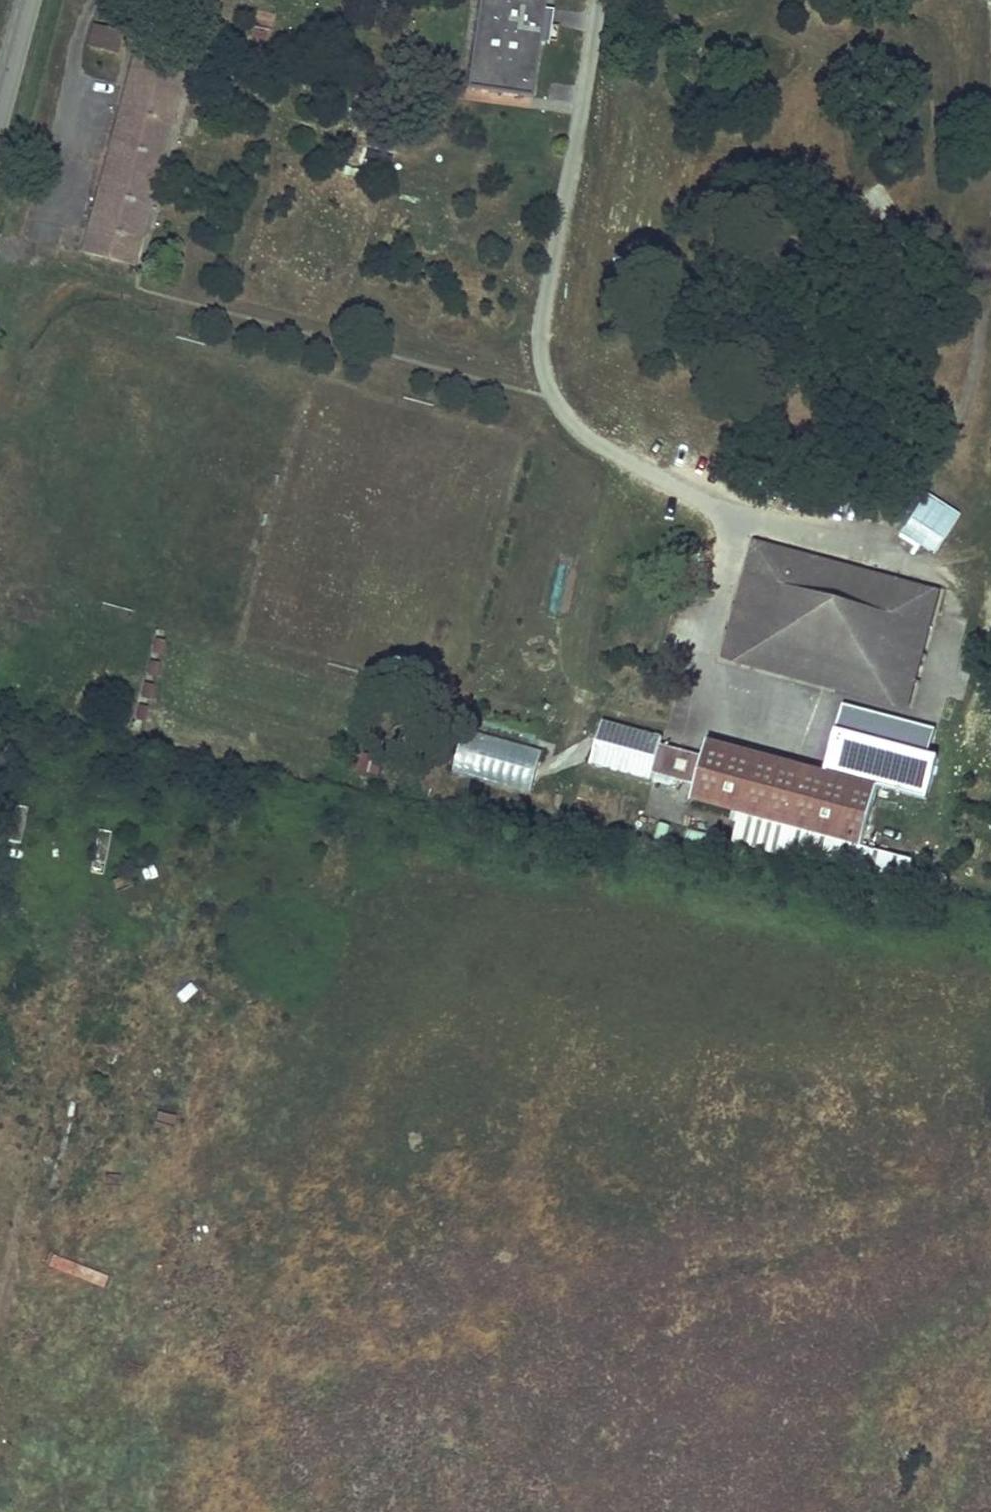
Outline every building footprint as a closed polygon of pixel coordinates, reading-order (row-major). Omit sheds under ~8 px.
[(471,85),(536,94),(542,42),(552,44),(557,5),(548,4),(548,0),(482,0),(471,85)] [(115,51),(120,34),(96,28),(91,45),(115,51)] [(141,37),(84,251),(133,264),(189,50),(141,37)] [(903,706),(924,627),(929,629),(939,593),(752,542),(743,578),(748,580),(727,659),(763,669),(768,651),(793,657),(788,675),(903,706)] [(727,659),(748,580),(743,578),(722,657),(727,659)] [(908,708),(929,629),(924,627),(903,706),(908,708)] [(788,675),(793,657),(768,651),(763,669),(788,675)] [(826,773),(878,787),(923,799),(935,754),(927,752),(933,728),(845,704),(826,773)] [(862,847),(878,787),(826,773),(804,767),(802,777),(779,770),(781,761),(707,741),(703,756),(660,745),(662,737),(602,720),(590,764),(649,781),(652,773),(696,785),(691,800),(742,814),(735,840),(905,886),(912,860),(862,847)] [(531,793),(543,751),(465,729),(453,770),(531,793)] [(802,777),(804,767),(781,761),(779,770),(802,777)] [(665,842),(671,826),(659,823),(653,838),(665,842)] [(718,849),(721,837),(689,828),(685,840),(718,849)] [(97,830),(94,871),(104,872),(107,831),(97,830)]
